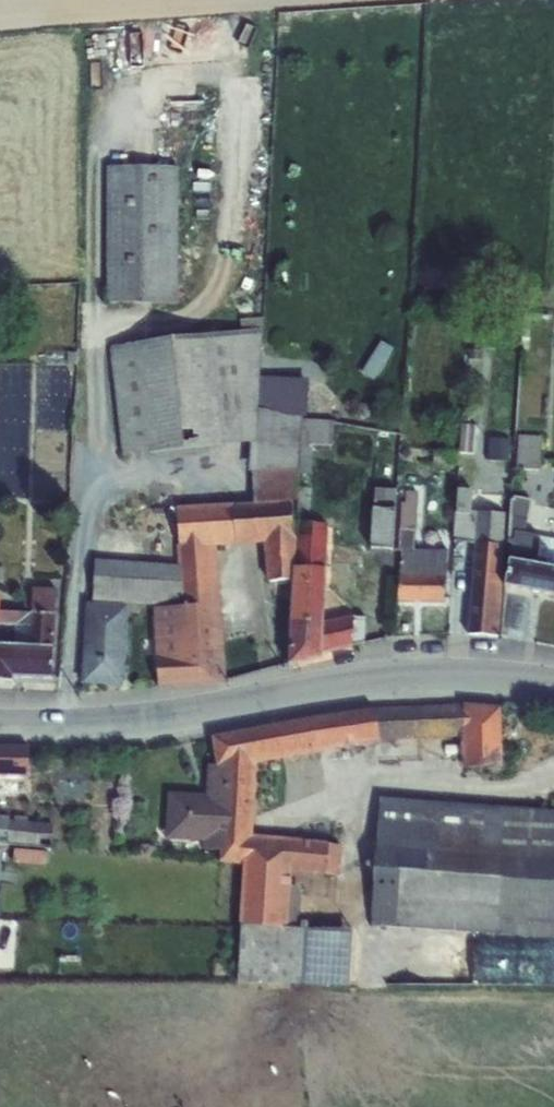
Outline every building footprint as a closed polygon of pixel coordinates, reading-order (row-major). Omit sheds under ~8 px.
[(106,168),(106,304),(178,304),(178,168),(106,168)] [(240,333),(109,347),(122,456),(250,444),(248,473),(251,473),(253,504),(233,505),(235,546),(261,544),(266,582),(292,581),(293,569),(325,570),(326,525),(309,524),(312,480),(310,481),(312,446),(332,446),(333,422),(302,421),(305,382),(259,378),(262,319),(240,321),(240,333)] [(361,377),(374,385),(392,355),(380,347),(361,377)] [(461,426),(459,455),(459,458),(472,459),(472,455),(474,455),(476,427),(461,426)] [(518,437),(516,470),(538,471),(541,438),(518,437)] [(508,443),(489,441),(487,463),(506,465),(508,443)] [(374,490),(370,549),(392,551),(396,492),(374,490)] [(457,491),(453,542),(474,544),(467,635),(498,637),(504,514),(476,513),(470,513),(472,492),(457,491)] [(402,552),(397,603),(443,604),(447,552),(413,552),(416,505),(400,504),(398,551),(402,552)] [(235,546),(233,505),(176,508),(178,546),(176,547),(177,567),(95,561),(92,602),(183,605),(181,596),(220,596),(216,549),(235,546)] [(505,588),(553,597),(553,541),(524,535),(526,521),(510,518),(508,544),(512,545),(509,562),(505,588)] [(292,581),(288,666),(321,657),(321,654),(325,653),(326,660),(349,655),(347,648),(364,644),(365,619),(353,616),(323,623),(325,570),(293,569),(292,581)] [(14,628),(13,648),(0,647),(0,681),(12,681),(12,678),(51,680),(53,650),(55,590),(32,589),(32,601),(24,601),(23,613),(0,612),(0,627),(14,628)] [(181,596),(183,605),(183,608),(154,609),(158,688),(216,685),(214,660),(223,658),(220,596),(181,596)] [(86,604),(81,685),(122,687),(127,606),(86,604)] [(215,766),(255,766),(378,745),(379,741),(460,738),(461,768),(501,765),(500,708),(463,705),(374,710),(211,738),(215,766)] [(0,747),(0,788),(27,788),(28,777),(28,747),(0,747)] [(255,766),(215,766),(207,766),(205,796),(168,794),(165,841),(202,843),(202,850),(218,852),(217,864),(242,866),(252,836),(255,766)] [(370,925),(553,939),(553,812),(379,800),(370,925)] [(50,849),(53,825),(40,824),(42,807),(37,807),(35,823),(27,823),(27,818),(14,817),(13,821),(9,821),(10,818),(0,816),(0,844),(50,849)] [(252,836),(242,866),(239,927),(240,928),(237,983),(347,985),(351,931),(299,929),(301,889),(290,887),(292,874),(342,877),(344,847),(328,846),(327,842),(252,836)]
